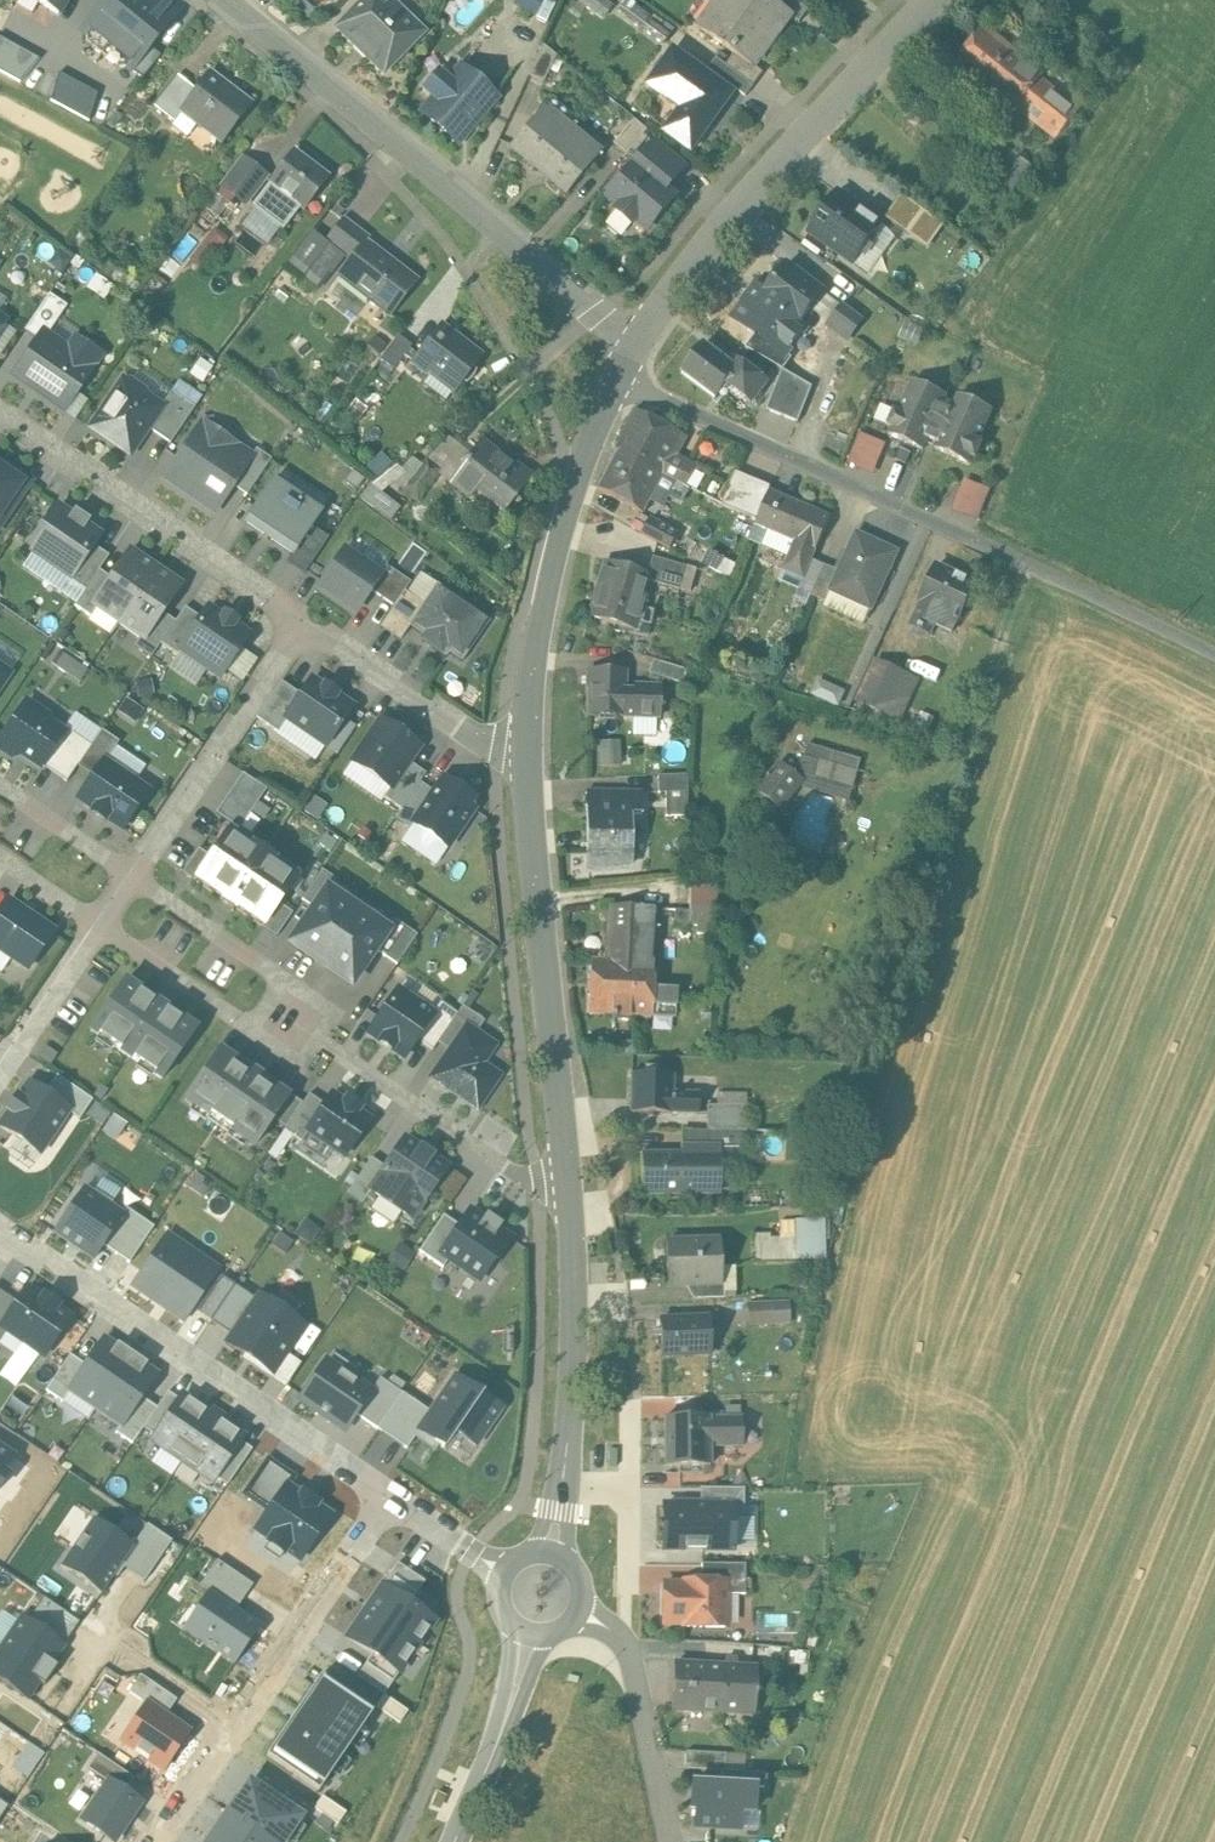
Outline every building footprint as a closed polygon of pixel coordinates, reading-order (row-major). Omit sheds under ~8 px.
[(58,15),(67,0),(34,0),(58,15)] [(133,57),(176,6),(169,0),(97,0),(84,16),(133,57)] [(340,28),(340,29),(384,72),(407,49),(401,43),(417,26),(390,0),(367,0),(340,28)] [(550,17),(555,0),(516,0),(514,7),(550,17)] [(605,16),(614,3),(610,0),(581,0),(605,16)] [(629,0),(627,0),(619,10),(664,45),(672,36),(652,20),(651,19),(652,18),(652,17),(629,0)] [(721,3),(773,40),(791,13),(772,0),(723,0),(721,3)] [(804,5),(803,5),(796,0),(775,0),(774,1),(791,13),(790,16),(801,24),(811,11),(804,5)] [(755,65),(773,40),(721,3),(703,29),(755,65)] [(958,66),(977,81),(999,99),(1029,63),(988,30),(958,66)] [(38,58),(0,35),(0,71),(22,84),(38,58)] [(543,43),(533,64),(529,73),(545,80),(557,54),(543,43)] [(676,50),(668,60),(651,84),(684,109),(668,131),(695,151),(711,129),(705,124),(730,90),(676,50)] [(736,53),(731,61),(730,61),(728,65),(756,85),(765,72),(756,65),(754,65),(736,53)] [(755,86),(729,66),(718,58),(710,69),(747,97),(755,86)] [(1029,63),(1025,68),(1025,69),(999,99),(1013,111),(1017,107),(1058,140),(1081,112),(1041,79),(1040,78),(1043,75),(1029,63)] [(438,74),(430,84),(429,84),(426,89),(435,97),(422,112),(458,143),(496,97),(460,67),(448,81),(438,74)] [(197,90),(180,113),(220,144),(250,104),(209,74),(197,90)] [(90,116),(100,90),(58,75),(48,102),(90,116)] [(173,122),(180,113),(197,90),(177,76),(154,107),(173,122)] [(512,146),(539,169),(573,129),(546,106),(512,146)] [(623,108),(617,114),(617,115),(602,132),(615,143),(636,119),(623,108)] [(627,153),(646,130),(647,128),(636,119),(616,143),(627,153)] [(600,152),(573,129),(539,169),(566,193),(600,152)] [(981,166),(989,173),(1007,186),(1025,161),(1000,141),(981,166)] [(671,183),(685,166),(656,142),(642,159),(671,183)] [(281,208),(288,214),(289,214),(294,218),(302,208),(303,208),(327,177),(294,152),(270,183),(288,198),(281,208)] [(242,158),(220,187),(245,206),(267,177),(242,158)] [(637,220),(648,229),(676,197),(666,189),(671,183),(642,159),(610,197),(621,206),(618,210),(634,223),(637,220)] [(1020,196),(1027,186),(1039,171),(1026,161),(1007,186),(1020,196)] [(884,225),(864,211),(864,210),(838,193),(812,231),(857,263),(884,225)] [(929,211),(913,200),(904,194),(887,218),(911,235),(929,211)] [(365,242),(369,237),(343,217),(325,240),(352,260),(365,242)] [(188,257),(201,269),(229,239),(216,227),(188,257)] [(388,315),(415,280),(365,242),(352,260),(339,277),(388,315)] [(789,264),(781,274),(764,297),(800,324),(825,291),(789,264)] [(9,378),(72,421),(84,404),(74,397),(101,360),(67,336),(60,347),(45,336),(63,309),(47,298),(22,334),(34,342),(9,378)] [(846,304),(838,314),(829,327),(847,341),(864,317),(846,304)] [(16,332),(0,322),(0,357),(16,332)] [(441,326),(433,336),(413,363),(453,393),(481,356),(441,326)] [(410,349),(403,343),(396,338),(381,359),(394,369),(410,349)] [(736,367),(705,343),(682,373),(715,397),(729,380),(738,368),(736,367)] [(768,381),(741,360),(736,367),(738,368),(729,380),(739,387),(736,391),(751,403),(768,381)] [(798,422),(799,421),(799,420),(812,387),(783,369),(767,410),(798,422)] [(145,430),(165,444),(194,401),(170,386),(160,401),(115,371),(79,425),(127,457),(145,430)] [(913,381),(903,403),(903,404),(899,412),(895,411),(888,426),(892,428),(889,435),(922,450),(928,439),(938,443),(936,449),(968,463),(969,463),(972,457),(976,458),(983,443),(979,441),(992,410),(959,395),(955,404),(949,401),(951,398),(913,381)] [(664,474),(685,485),(696,465),(676,455),(686,437),(639,412),(619,450),(664,474)] [(228,488),(244,498),(267,463),(249,451),(244,458),(194,426),(158,482),(210,516),(228,488)] [(873,474),(882,452),(885,445),(861,434),(849,463),(873,474)] [(530,478),(526,474),(515,466),(513,467),(481,442),(449,483),(497,520),(530,478)] [(664,474),(619,450),(600,487),(645,511),(664,474)] [(427,461),(420,469),(405,489),(418,499),(440,471),(427,461)] [(10,476),(0,469),(0,527),(30,481),(14,470),(10,476)] [(737,472),(723,505),(758,519),(769,491),(771,487),(737,472)] [(965,481),(959,496),(953,510),(978,520),(989,490),(965,481)] [(284,565),(301,576),(324,542),(305,530),(315,514),(267,484),(238,529),(287,561),(284,565)] [(805,578),(831,516),(769,491),(758,519),(756,524),(797,541),(786,569),(805,578)] [(670,518),(675,510),(676,510),(682,500),(672,493),(661,511),(670,518)] [(80,588),(99,559),(103,552),(90,543),(95,536),(52,507),(12,567),(58,597),(68,581),(80,588)] [(649,518),(643,529),(642,529),(641,533),(669,548),(677,532),(649,518)] [(857,532),(839,571),(830,591),(831,592),(826,602),(825,605),(864,623),(866,617),(869,619),(900,552),(857,532)] [(386,615),(399,595),(406,585),(382,569),(379,574),(339,548),(311,590),(351,617),(363,600),(386,615)] [(109,625),(146,569),(123,554),(113,569),(99,559),(80,588),(67,607),(85,618),(89,612),(109,625)] [(681,587),(685,576),(688,564),(655,554),(650,571),(650,572),(653,573),(652,578),(681,587)] [(653,573),(649,572),(605,560),(590,613),(637,627),(653,573)] [(839,571),(826,565),(812,595),(826,602),(831,592),(830,591),(839,571)] [(938,566),(926,591),(921,602),(922,603),(912,625),(931,634),(935,626),(952,633),(975,583),(938,566)] [(156,644),(169,624),(156,615),(174,588),(146,569),(109,625),(137,644),(133,651),(146,659),(156,644)] [(386,615),(377,629),(396,641),(404,630),(417,638),(413,644),(434,657),(439,649),(456,659),(480,622),(428,587),(415,606),(399,595),(386,615)] [(169,624),(156,644),(174,655),(163,672),(191,690),(202,674),(215,682),(221,673),(234,682),(249,659),(235,650),(247,633),(202,604),(194,617),(180,608),(169,624)] [(80,680),(88,668),(61,651),(53,664),(80,680)] [(649,673),(659,676),(660,676),(681,683),(685,669),(653,659),(649,673)] [(877,662),(874,670),(873,670),(859,701),(898,719),(905,704),(893,698),(904,674),(877,662)] [(624,670),(617,670),(589,670),(588,687),(591,688),(591,715),(656,717),(658,716),(659,687),(635,686),(634,691),(624,690),(624,670)] [(278,686),(251,725),(315,768),(354,710),(306,677),(293,696),(278,686)] [(840,705),(847,689),(819,678),(813,694),(840,705)] [(118,714),(136,724),(148,703),(130,693),(118,714)] [(64,784),(70,774),(90,742),(19,697),(0,727),(0,751),(34,773),(38,767),(64,784)] [(400,812),(419,781),(425,773),(409,763),(417,751),(371,721),(334,777),(378,806),(382,800),(400,812)] [(95,734),(90,742),(70,774),(88,786),(77,804),(123,834),(149,793),(101,763),(113,745),(95,734)] [(622,765),(621,739),(599,740),(600,766),(622,765)] [(831,765),(834,755),(835,751),(810,744),(805,757),(831,765)] [(861,759),(860,759),(836,751),(832,764),(832,765),(857,772),(861,759)] [(792,768),(798,773),(799,773),(803,777),(798,784),(849,799),(850,798),(857,773),(805,757),(792,768)] [(782,805),(793,789),(794,789),(803,776),(784,762),(763,790),(782,805)] [(216,812),(242,825),(264,783),(224,763),(209,793),(222,800),(216,812)] [(659,792),(662,792),(687,791),(687,774),(658,775),(659,792)] [(400,812),(392,823),(410,834),(414,827),(446,848),(477,801),(442,779),(434,791),(419,781),(400,812)] [(642,791),(633,791),(632,791),(586,791),(586,809),(595,809),(595,822),(588,822),(589,871),(629,866),(630,813),(641,813),(642,814),(642,812),(642,791)] [(686,815),(687,793),(687,792),(687,791),(666,792),(666,798),(666,815),(686,815)] [(694,814),(693,824),(693,825),(692,835),(703,836),(705,816),(694,814)] [(186,839),(168,865),(275,937),(289,917),(273,906),(295,874),(219,823),(202,849),(186,839)] [(710,862),(711,857),(711,856),(712,846),(700,844),(698,861),(710,862)] [(689,909),(695,910),(716,911),(718,880),(692,878),(691,878),(689,909)] [(320,886),(281,946),(350,990),(388,930),(320,886)] [(28,971),(58,927),(7,893),(0,904),(0,953),(28,971)] [(648,961),(650,933),(650,932),(652,907),(610,905),(607,959),(593,958),(590,1011),(591,1012),(592,1012),(652,1015),(654,1015),(654,1014),(676,1015),(678,989),(655,987),(657,962),(648,961)] [(693,927),(694,916),(694,910),(678,909),(676,925),(676,926),(677,926),(693,927)] [(696,934),(701,934),(702,934),(715,935),(716,911),(695,910),(694,910),(693,927),(696,928),(696,934)] [(121,976),(84,1029),(157,1081),(194,1028),(121,976)] [(393,986),(361,1036),(402,1062),(415,1042),(431,1052),(436,1045),(454,1016),(435,1004),(431,1010),(393,986)] [(459,1009),(454,1016),(436,1045),(451,1054),(433,1082),(480,1112),(501,1079),(481,1067),(495,1044),(477,1033),(483,1024),(459,1009)] [(279,1128),(295,1105),(217,1051),(185,1096),(249,1141),(265,1118),(279,1128)] [(672,1092),(673,1077),(673,1076),(673,1074),(635,1072),(633,1112),(634,1113),(671,1114),(672,1111),(700,1112),(701,1093),(672,1092)] [(0,1126),(0,1134),(40,1159),(68,1115),(24,1087),(0,1126)] [(295,1105),(279,1128),(294,1139),(300,1131),(340,1160),(369,1119),(326,1089),(316,1104),(303,1095),(295,1105)] [(720,1104),(730,1104),(731,1104),(748,1104),(748,1092),(724,1092),(721,1092),(720,1104)] [(746,1130),(746,1113),(745,1105),(708,1105),(707,1128),(707,1130),(746,1130)] [(707,1148),(707,1138),(707,1130),(682,1129),(682,1144),(682,1147),(707,1148)] [(707,1148),(744,1148),(746,1148),(746,1131),(709,1130),(707,1130),(707,1148)] [(366,1163),(345,1195),(361,1205),(367,1195),(412,1224),(450,1166),(402,1135),(379,1171),(366,1163)] [(719,1189),(720,1149),(720,1148),(682,1147),(682,1153),(642,1153),(642,1177),(642,1194),(683,1194),(684,1189),(719,1189)] [(440,1192),(450,1201),(468,1180),(458,1171),(440,1192)] [(78,1186),(49,1227),(92,1257),(102,1244),(129,1262),(154,1227),(131,1211),(125,1219),(78,1186)] [(438,1220),(417,1252),(433,1263),(437,1255),(479,1282),(508,1239),(466,1211),(453,1230),(438,1220)] [(166,1231),(130,1284),(188,1324),(224,1270),(166,1231)] [(755,1239),(756,1255),(756,1261),(771,1260),(770,1234),(756,1235),(755,1239)] [(795,1237),(777,1238),(770,1238),(771,1260),(796,1260),(795,1237)] [(668,1286),(710,1284),(721,1284),(719,1240),(666,1242),(668,1286)] [(4,1333),(43,1360),(74,1315),(27,1282),(14,1301),(0,1292),(0,1340),(4,1333)] [(695,1285),(695,1286),(695,1299),(724,1298),(724,1282),(721,1282),(721,1284),(695,1285)] [(235,1285),(211,1321),(235,1336),(229,1346),(270,1373),(300,1327),(235,1285)] [(774,1305),(773,1306),(775,1322),(791,1320),(789,1304),(774,1305)] [(750,1308),(752,1324),(774,1322),(773,1305),(750,1308)] [(663,1354),(691,1354),(712,1353),(711,1317),(663,1318),(663,1354)] [(93,1410),(131,1354),(103,1335),(84,1364),(71,1355),(46,1391),(62,1402),(68,1392),(93,1410)] [(159,1374),(131,1354),(93,1410),(121,1428),(118,1432),(132,1442),(156,1407),(143,1398),(159,1374)] [(328,1356),(299,1399),(347,1431),(358,1415),(378,1428),(401,1393),(379,1378),(373,1386),(328,1356)] [(428,1411),(401,1393),(378,1428),(406,1447),(417,1431),(446,1450),(456,1435),(476,1449),(504,1407),(453,1373),(428,1411)] [(180,1463),(216,1410),(184,1389),(178,1399),(167,1391),(143,1428),(152,1434),(147,1441),(180,1463)] [(250,1432),(216,1410),(180,1463),(214,1485),(218,1479),(227,1485),(251,1448),(243,1443),(250,1432)] [(713,1419),(713,1430),(713,1431),(713,1446),(744,1446),(744,1430),(744,1418),(713,1419)] [(668,1419),(668,1427),(668,1463),(713,1463),(713,1425),(713,1419),(668,1419)] [(767,1425),(757,1425),(744,1425),(744,1442),(765,1442),(767,1442),(767,1425)] [(7,1476),(2,1473),(13,1457),(0,1449),(0,1486),(7,1476)] [(266,1458),(243,1494),(267,1510),(253,1532),(301,1563),(334,1514),(287,1483),(292,1475),(266,1458)] [(733,1505),(664,1505),(664,1549),(732,1549),(733,1505)] [(746,1510),(745,1511),(744,1527),(758,1529),(760,1512),(759,1512),(746,1510)] [(95,1516),(63,1565),(103,1592),(121,1565),(146,1581),(171,1543),(146,1526),(135,1542),(95,1516)] [(207,1591),(182,1630),(235,1663),(259,1625),(237,1611),(253,1586),(214,1561),(199,1585),(207,1591)] [(380,1581),(343,1636),(371,1655),(357,1676),(384,1694),(397,1675),(400,1676),(438,1620),(410,1601),(424,1581),(396,1562),(383,1582),(380,1581)] [(702,1564),(701,1569),(701,1570),(702,1580),(726,1581),(726,1594),(745,1594),(745,1567),(745,1564),(702,1564)] [(663,1622),(673,1622),(674,1622),(685,1622),(685,1626),(686,1627),(725,1627),(725,1581),(686,1580),(685,1581),(685,1585),(664,1585),(663,1622)] [(0,1648),(0,1678),(27,1696),(76,1623),(41,1600),(26,1622),(20,1618),(0,1648)] [(723,1667),(702,1665),(701,1665),(675,1664),(672,1709),(719,1712),(720,1711),(723,1667)] [(757,1669),(724,1666),(720,1712),(753,1714),(754,1714),(754,1713),(757,1669)] [(144,1704),(118,1742),(164,1772),(192,1731),(166,1714),(176,1699),(140,1675),(128,1693),(144,1704)] [(321,1681),(273,1750),(322,1784),(370,1715),(321,1681)] [(684,1766),(717,1768),(724,1768),(725,1752),(685,1750),(684,1766)] [(86,1767),(106,1781),(80,1819),(114,1841),(115,1841),(142,1803),(124,1790),(133,1778),(96,1753),(86,1767)] [(755,1787),(692,1783),(691,1807),(696,1808),(695,1827),(739,1830),(740,1810),(754,1811),(755,1787)] [(222,1825),(248,1841),(292,1841),(302,1827),(245,1789),(222,1825)] [(222,1825),(211,1841),(248,1841),(222,1825)]
